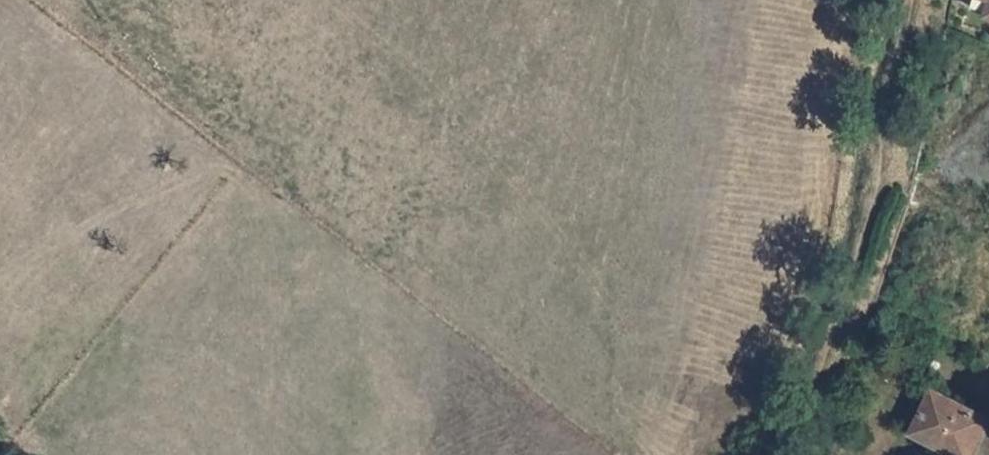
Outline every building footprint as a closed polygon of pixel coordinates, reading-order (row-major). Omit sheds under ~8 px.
[(905,439),(937,454),(965,454),(981,422),(928,394),(905,439)]
